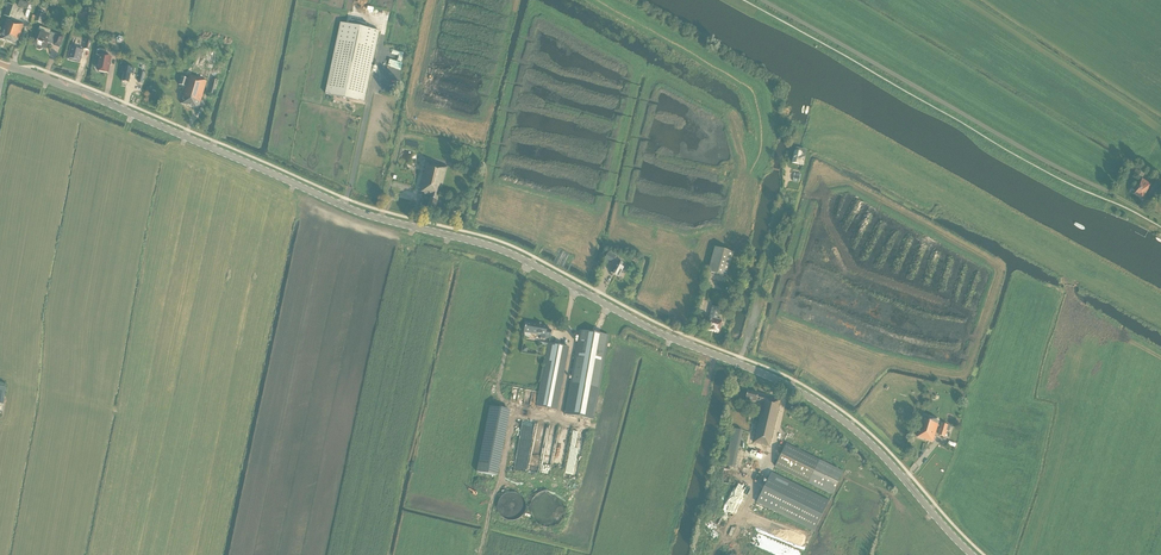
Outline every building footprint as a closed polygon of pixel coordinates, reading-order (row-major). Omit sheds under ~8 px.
[(29,3),(20,0),(18,6),(27,9),(29,3)] [(10,18),(14,5),(5,2),(4,7),(7,8),(4,16),(10,18)] [(47,14),(39,11),(35,21),(41,23),(43,18),(45,19),(47,14)] [(8,20),(3,33),(0,32),(0,35),(2,36),(1,39),(16,45),(17,40),(18,40),(24,25),(13,20),(12,21),(8,20)] [(379,31),(340,23),(325,94),(364,102),(379,31)] [(64,37),(58,35),(58,36),(50,33),(50,34),(39,30),(36,37),(36,36),(33,44),(36,45),(35,46),(37,49),(40,50),(42,49),(43,48),(45,49),(48,41),(55,43),(54,45),(60,47),(64,37)] [(70,47),(71,47),(68,58),(76,60),(76,62),(80,63),(83,50),(76,48),(77,43),(72,41),(70,47)] [(98,66),(100,66),(99,71),(108,73),(111,57),(106,56),(107,50),(98,49),(96,55),(100,56),(98,66)] [(393,50),(391,62),(395,62),(394,63),(400,64),(401,54),(397,53),(398,50),(393,50)] [(122,67),(121,72),(124,72),(122,82),(129,83),(131,74),(134,74),(135,69),(122,67)] [(181,77),(178,85),(186,87),(185,90),(181,104),(198,109),(207,82),(201,80),(201,79),(195,77),(194,77),(189,75),(189,76),(188,79),(181,77)] [(218,81),(212,79),(208,94),(208,98),(212,99),(213,96),(214,96),(218,81)] [(801,153),(795,152),(792,163),(792,164),(802,166),(804,157),(800,156),(801,153)] [(427,162),(426,162),(419,192),(424,193),(424,195),(430,196),(427,209),(435,211),(439,194),(440,195),(447,167),(435,164),(436,161),(428,159),(427,162)] [(1144,174),(1136,169),(1132,175),(1141,181),(1144,174)] [(1151,185),(1142,180),(1133,194),(1134,196),(1140,200),(1142,200),(1151,185)] [(726,277),(733,253),(715,248),(708,272),(726,277)] [(616,256),(609,251),(605,258),(613,262),(616,256)] [(618,277),(623,268),(620,267),(623,263),(618,261),(616,265),(616,264),(611,273),(618,277)] [(650,266),(644,279),(650,281),(651,279),(655,280),(659,270),(650,266)] [(719,332),(722,321),(717,320),(720,308),(712,306),(709,318),(706,329),(719,332)] [(550,339),(552,330),(546,329),(547,326),(526,322),(524,332),(545,336),(545,338),(550,339)] [(580,331),(580,332),(565,414),(593,419),(599,388),(608,336),(580,331)] [(557,410),(569,347),(548,343),(536,406),(557,410)] [(780,401),(774,399),(758,395),(758,394),(747,391),(745,400),(756,402),(757,401),(763,402),(754,443),(770,447),(779,408),(778,408),(779,404),(780,404),(780,401)] [(510,411),(491,407),(477,472),(496,476),(510,411)] [(933,442),(939,420),(935,419),(935,418),(924,414),(918,437),(933,442)] [(947,425),(942,424),(939,435),(945,437),(947,431),(946,430),(947,425)] [(735,446),(739,430),(733,429),(724,465),(731,467),(736,446),(735,446)] [(534,433),(522,430),(514,464),(527,467),(534,433)] [(545,442),(542,459),(543,459),(542,465),(540,464),(540,470),(548,472),(552,443),(545,442)] [(820,461),(819,460),(786,444),(775,466),(808,483),(832,495),(843,472),(820,461)] [(555,469),(563,469),(563,449),(556,449),(555,469)] [(829,501),(772,473),(757,503),(814,532),(829,501)] [(721,535),(734,538),(746,497),(732,493),(721,535)] [(944,498),(940,503),(950,511),(952,509),(945,503),(947,501),(944,498)]
